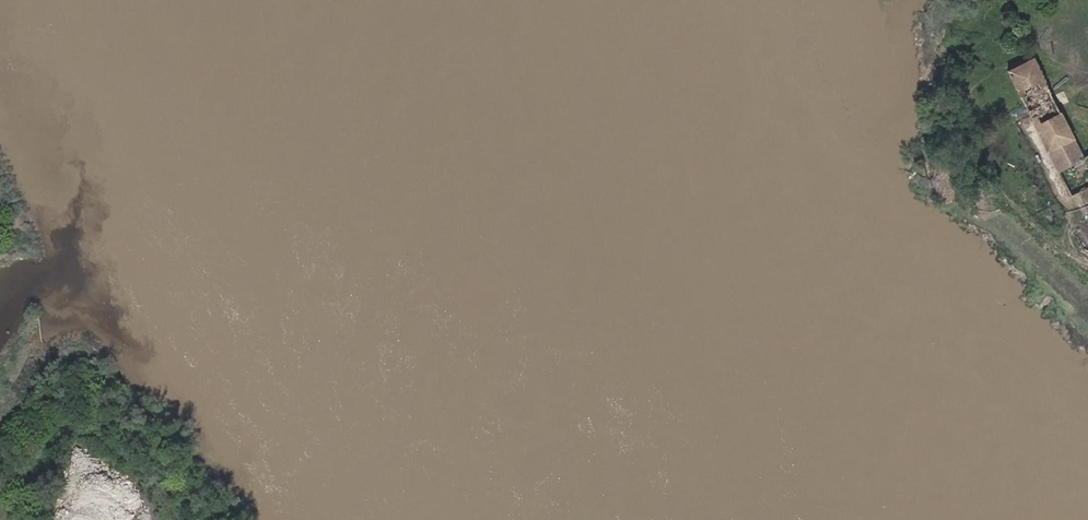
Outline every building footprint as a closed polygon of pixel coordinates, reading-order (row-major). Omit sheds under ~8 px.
[(1085,152),(1033,52),(1006,66),(1023,100),(1071,192),(1087,183),(1087,150),(1085,152)]
